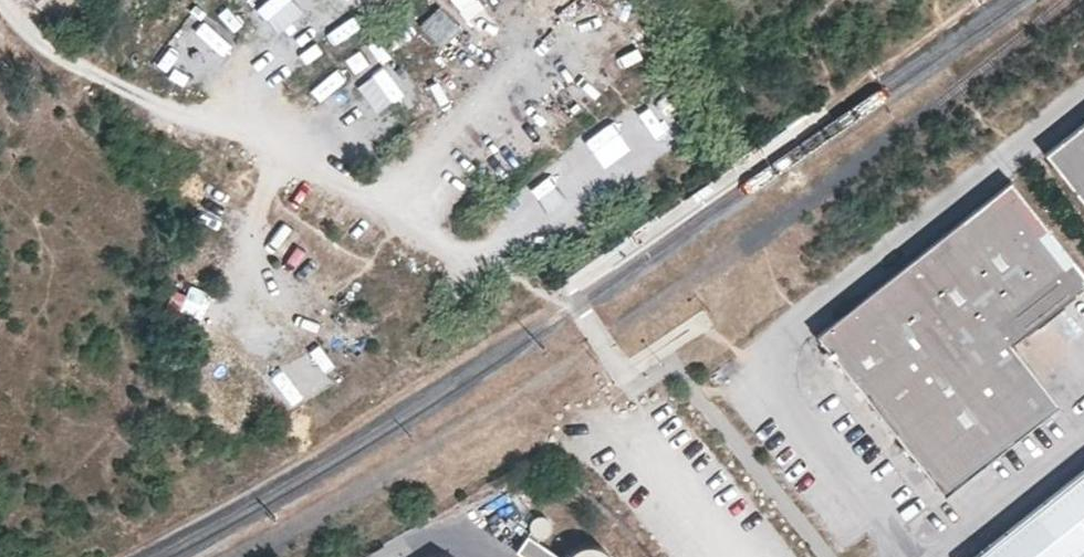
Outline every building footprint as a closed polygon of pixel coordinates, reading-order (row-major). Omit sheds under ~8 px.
[(467,18),(483,7),(478,0),(455,0),(467,18)] [(547,36),(570,62),(595,41),(571,15),(547,36)] [(473,66),(498,46),(477,20),(452,40),(473,66)] [(1050,153),(1083,197),(1083,126),(1050,153)] [(716,187),(739,171),(733,165),(711,180),(716,187)] [(1062,406),(1013,344),(1083,286),(1083,268),(1015,180),(913,260),(819,335),(856,382),(946,496),(1062,406)] [(688,206),(713,189),(707,183),(685,198),(688,206)] [(663,223),(687,207),(681,201),(660,216),(663,223)] [(1054,495),(976,556),(1083,556),(1083,471),(1054,495)] [(532,537),(522,556),(563,556),(565,554),(532,537)] [(585,538),(570,556),(608,556),(585,538)]
